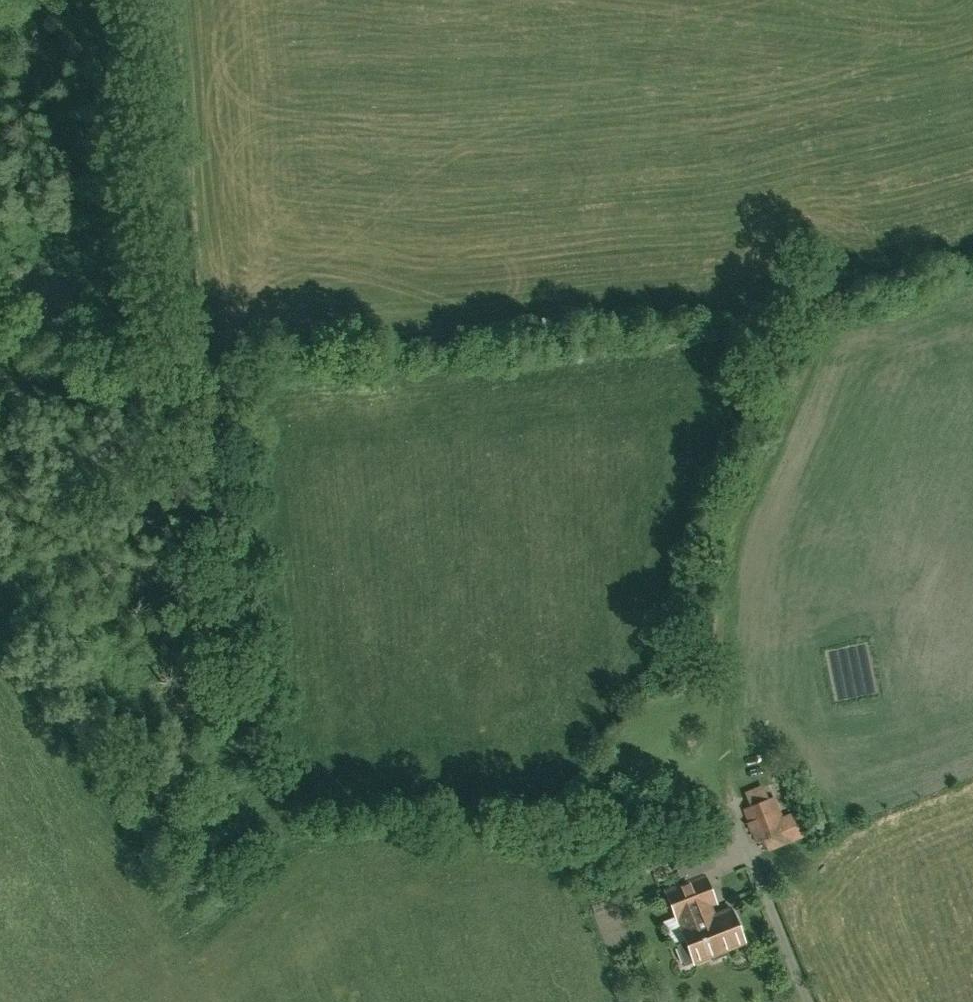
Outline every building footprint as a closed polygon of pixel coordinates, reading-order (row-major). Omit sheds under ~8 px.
[(793,811),(783,815),(777,799),(743,811),(755,843),(785,832),(789,843),(803,838),(793,811)] [(716,915),(711,904),(714,903),(704,877),(664,892),(675,918),(676,918),(681,929),(679,929),(684,942),(675,946),(683,967),(710,956),(712,960),(727,954),(725,950),(743,943),(730,909),(716,915)]
